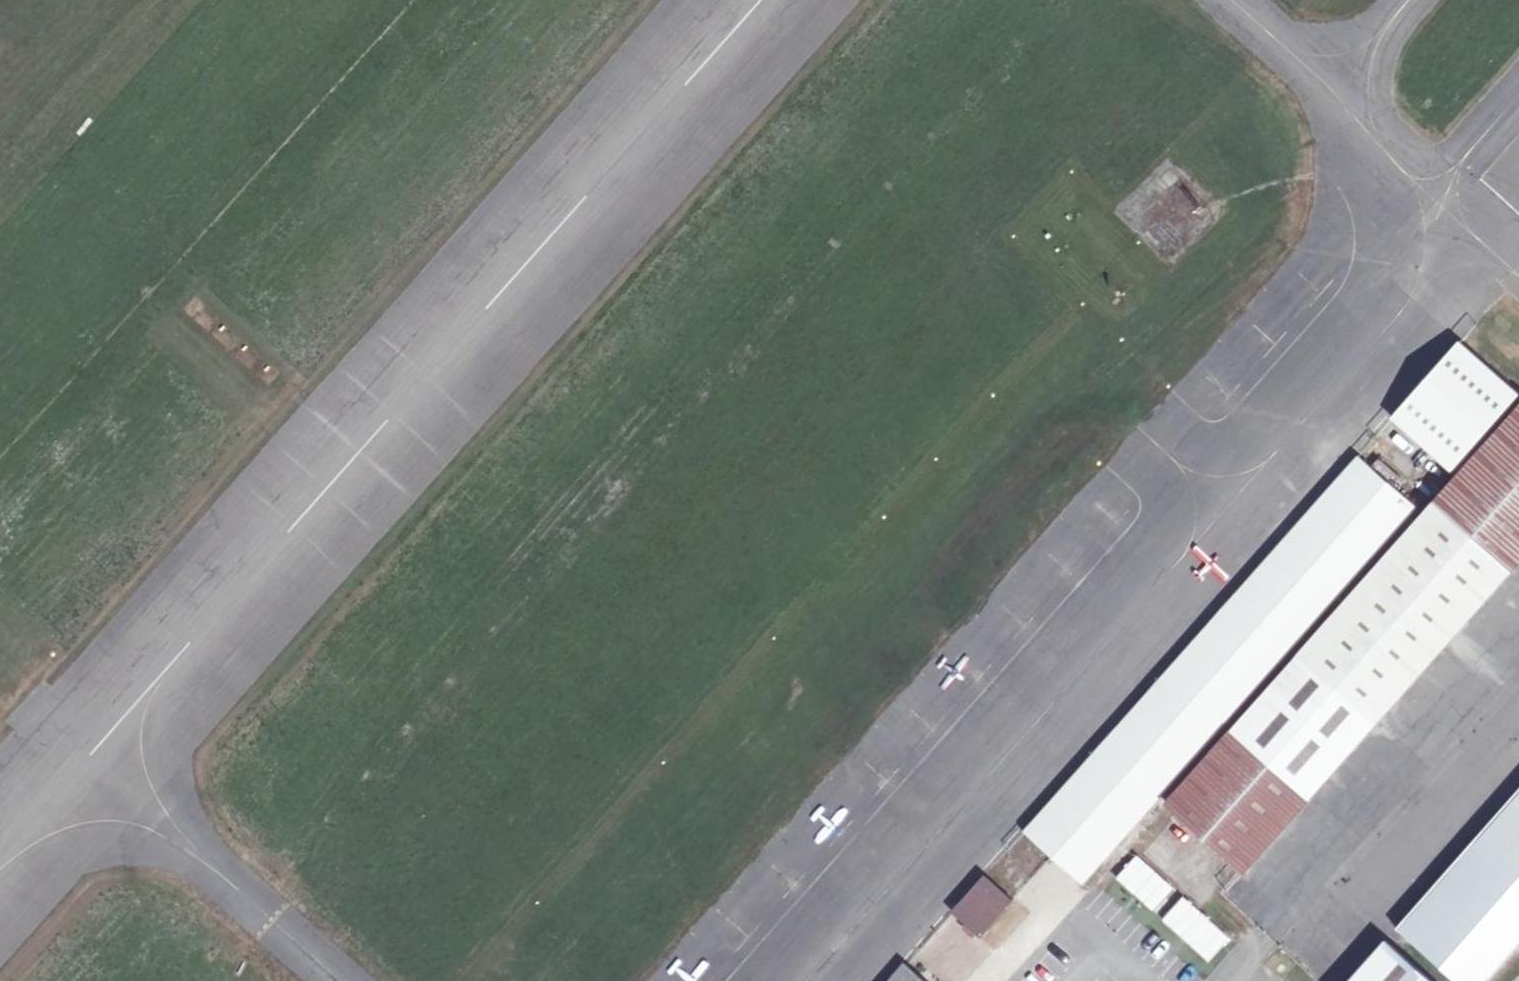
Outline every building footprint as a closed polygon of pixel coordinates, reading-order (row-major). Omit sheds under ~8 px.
[(1461,346),(1393,424),(1453,478),(1518,402),(1518,396),(1461,346)] [(1453,478),(1417,514),(1158,801),(1242,878),(1518,572),(1518,402),(1453,478)] [(1307,516),(1023,835),(1081,886),(1158,801),(1417,514),(1357,459),(1307,516)] [(1395,930),(1454,980),(1488,980),(1518,946),(1518,788),(1395,930)] [(1135,852),(1113,876),(1154,912),(1175,888),(1135,852)] [(981,937),(1013,900),(985,876),(953,914),(981,937)] [(1231,942),(1181,896),(1160,919),(1210,965),(1231,942)] [(1386,940),(1349,980),(1431,980),(1386,940)] [(905,966),(892,980),(921,980),(905,966)]
